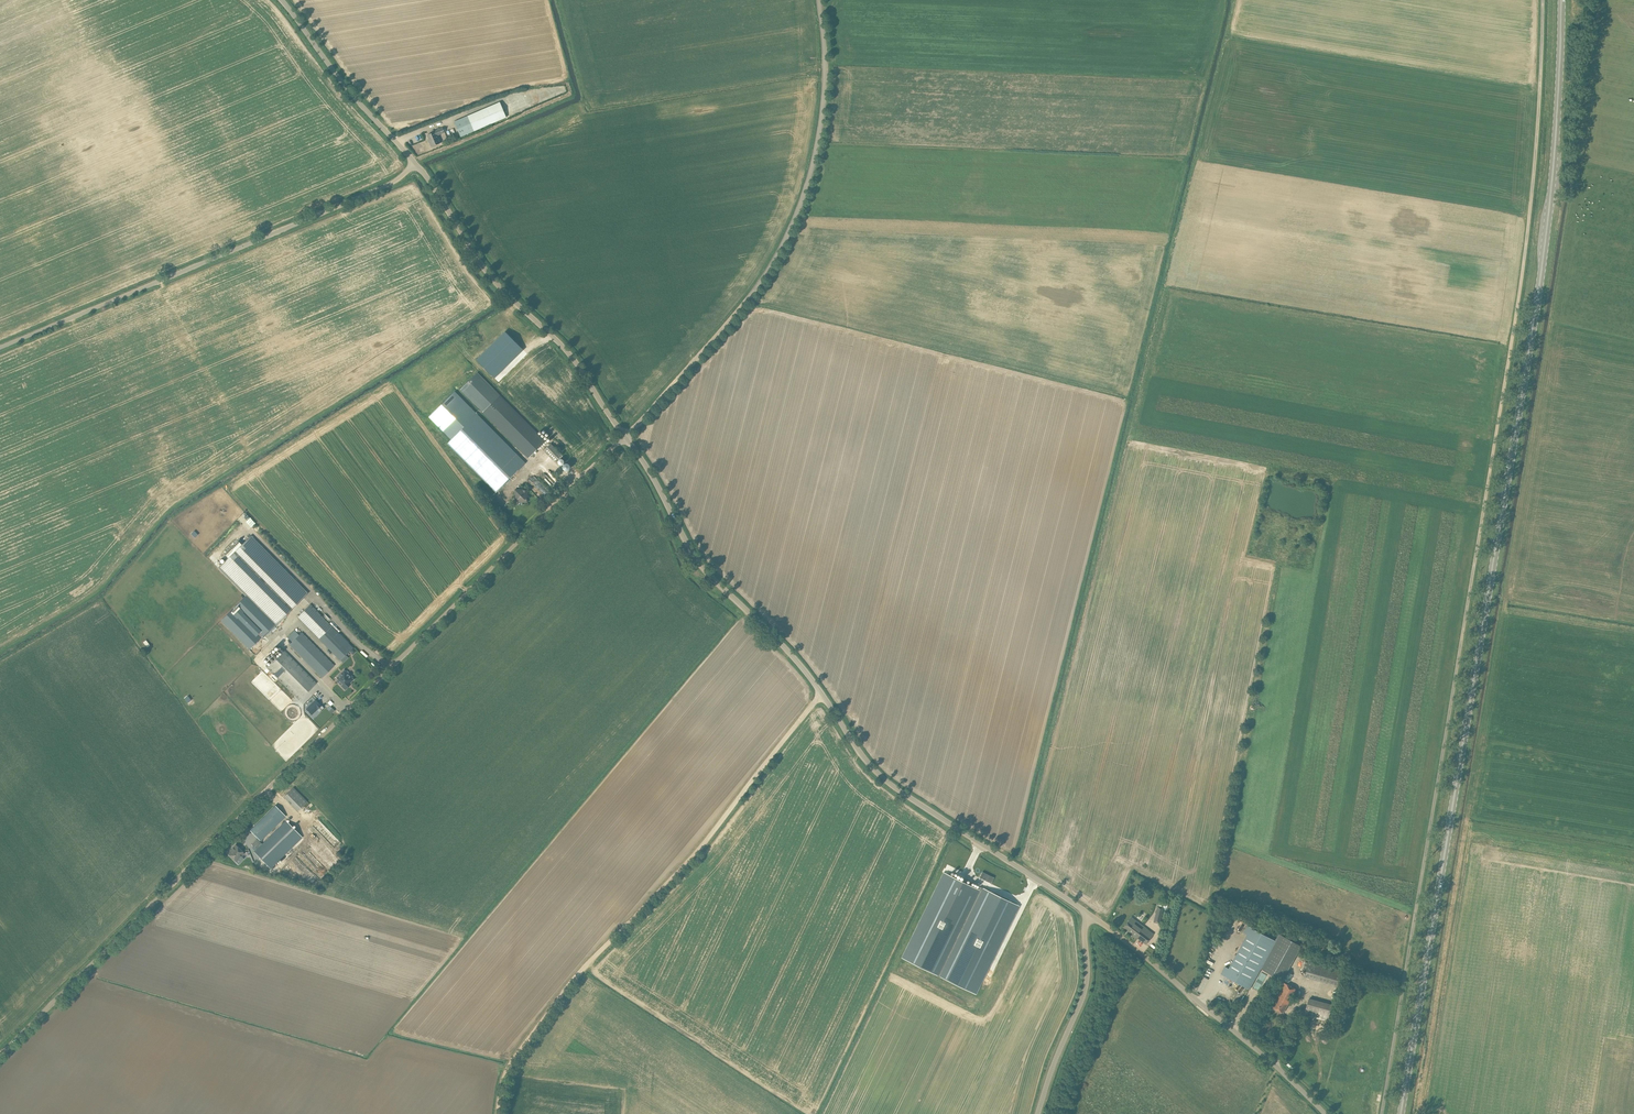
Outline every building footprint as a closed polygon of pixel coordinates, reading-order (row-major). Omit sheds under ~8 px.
[(500,102),(454,122),(461,137),(507,117),(500,102)] [(445,132),(443,128),(437,130),(438,131),(427,135),(430,142),(429,142),(432,147),(440,143),(438,138),(439,138),(437,134),(440,133),(440,134),(445,132)] [(505,331),(476,359),(492,375),(521,347),(505,331)] [(477,372),(460,389),(482,412),(529,458),(546,441),(500,395),(477,372)] [(455,392),(429,417),(451,439),(447,443),(495,492),(525,462),(455,392)] [(544,450),(555,462),(562,455),(551,443),(544,450)] [(567,462),(560,466),(562,471),(570,467),(567,462)] [(515,502),(519,502),(527,502),(527,496),(527,494),(527,490),(515,490),(515,496),(515,502)] [(221,621),(249,649),(306,592),(251,536),(244,543),(239,539),(221,557),(226,561),(218,568),(246,596),(221,621)] [(298,617),(340,660),(353,647),(310,604),(298,617)] [(289,645),(322,678),(334,665),(302,632),(289,645)] [(267,667),(299,700),(316,683),(284,651),(267,667)] [(353,679),(344,670),(336,677),(338,679),(336,681),(345,689),(351,684),(350,683),(353,679)] [(315,700),(306,709),(311,715),(317,709),(320,712),(324,708),(315,700)] [(307,802),(293,788),(284,797),(297,811),(307,802)] [(285,816),(275,806),(250,830),(260,841),(285,816)] [(286,821),(257,849),(254,852),(270,868),(302,837),(286,821)] [(244,853),(239,848),(236,845),(232,848),(233,848),(231,850),(231,849),(227,853),(231,857),(236,862),(244,853)] [(982,871),(979,877),(991,883),(994,877),(982,871)] [(920,921),(902,958),(976,994),(1019,906),(980,886),(978,889),(943,872),(940,880),(920,921)] [(1163,907),(1157,906),(1153,922),(1159,924),(1163,907)] [(1153,934),(1131,917),(1124,927),(1146,944),(1153,934)] [(1249,989),(1276,941),(1248,925),(1244,933),(1248,935),(1229,968),(1225,966),(1221,974),(1249,989)] [(1344,971),(1309,962),(1305,977),(1340,987),(1344,971)] [(1296,989),(1284,982),(1276,996),(1278,997),(1273,1007),(1283,1013),(1296,989)] [(1335,1005),(1309,999),(1305,1015),(1331,1022),(1335,1005)]
